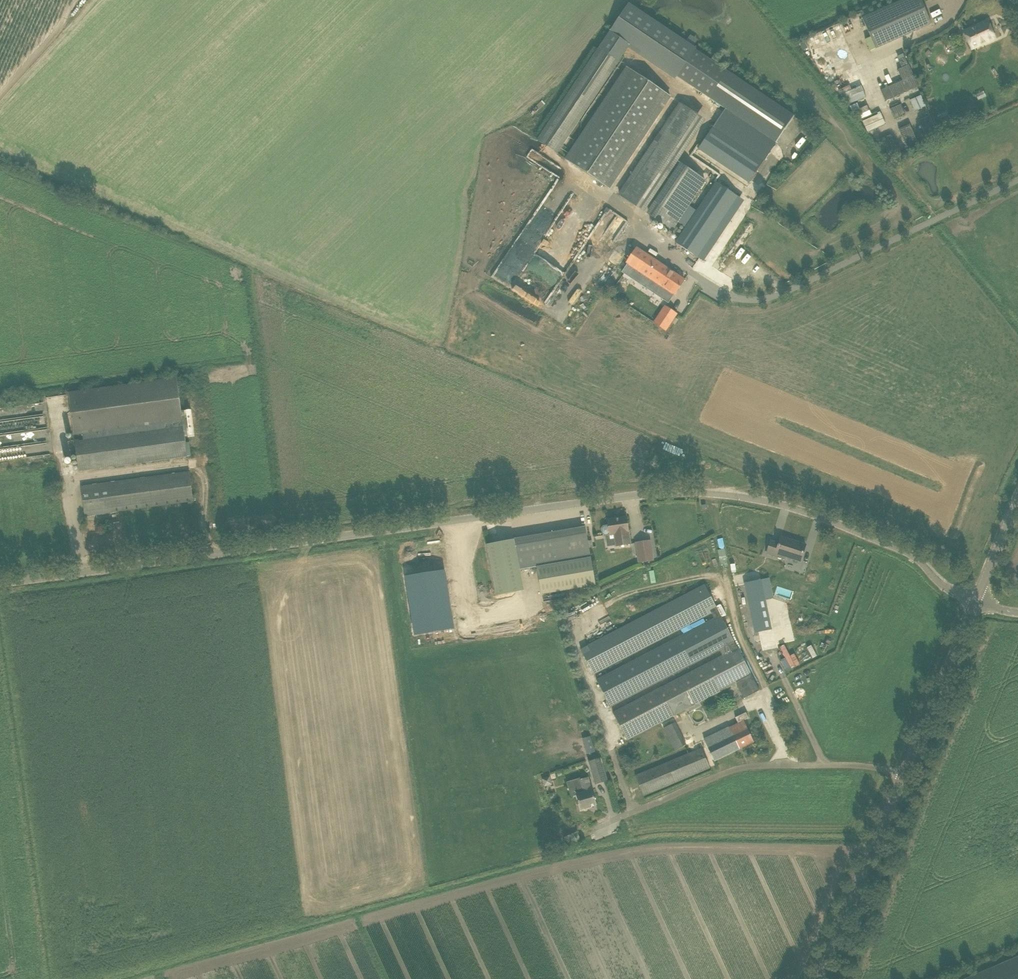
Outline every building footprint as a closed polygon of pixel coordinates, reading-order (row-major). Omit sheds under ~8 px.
[(876,49),(932,24),(921,0),(903,0),(862,18),(876,49)] [(610,31),(676,76),(695,49),(628,4),(610,31)] [(987,21),(964,32),(972,49),(995,39),(987,21)] [(686,40),(694,44),(697,37),(689,34),(686,40)] [(808,48),(805,41),(799,44),(803,51),(808,48)] [(794,115),(728,71),(695,49),(676,76),(726,109),(776,143),(794,115)] [(904,54),(897,58),(901,69),(907,66),(909,65),(904,54)] [(886,101),(906,92),(916,88),(907,66),(901,69),(897,70),(902,81),(881,90),(886,101)] [(566,160),(608,188),(670,96),(628,68),(566,160)] [(861,87),(843,95),(848,106),(866,98),(861,87)] [(921,96),(910,101),(915,112),(926,107),(921,96)] [(852,112),(859,109),(857,103),(850,106),(852,112)] [(698,122),(675,105),(616,199),(642,214),(698,122)] [(901,105),(890,110),(895,121),(906,116),(901,105)] [(867,106),(856,111),(858,116),(869,111),(867,106)] [(747,185),(776,143),(726,109),(696,152),(747,185)] [(881,114),(862,123),(867,134),(886,125),(881,114)] [(930,117),(919,122),(927,140),(938,135),(930,117)] [(910,126),(899,130),(907,149),(918,144),(910,126)] [(898,151),(891,135),(882,139),(889,155),(898,151)] [(704,181),(681,165),(648,215),(671,231),(704,181)] [(675,242),(689,252),(699,258),(740,197),(715,181),(675,242)] [(553,244),(549,251),(571,263),(575,255),(553,244)] [(656,289),(657,290),(672,299),(684,280),(636,248),(622,269),(654,291),(656,289)] [(677,314),(670,310),(663,320),(658,316),(654,323),(666,331),(677,314)] [(68,392),(71,409),(74,436),(182,421),(177,377),(68,392)] [(79,440),(75,440),(79,472),(187,457),(183,426),(79,441),(79,440)] [(193,501),(192,489),(189,471),(81,486),(84,504),(85,516),(193,501)] [(630,544),(628,531),(629,531),(626,517),(608,520),(609,525),(604,526),(602,528),(603,533),(605,535),(615,534),(616,546),(630,544)] [(542,595),(571,590),(595,586),(590,555),(589,547),(585,527),(514,539),(514,540),(515,540),(520,570),(537,567),(541,594),(542,594),(542,595)] [(779,543),(771,541),(767,553),(785,559),(786,556),(800,561),(806,545),(781,537),(779,543)] [(524,591),(520,570),(515,540),(514,540),(487,545),(489,555),(496,596),(524,591)] [(650,542),(636,544),(638,564),(652,562),(650,542)] [(406,576),(415,635),(454,629),(446,570),(406,576)] [(745,583),(755,632),(772,629),(762,580),(745,583)] [(732,651),(724,655),(613,713),(627,740),(736,683),(744,698),(759,690),(747,666),(751,663),(746,656),(743,658),(717,609),(705,585),(581,650),(593,674),(711,612),(714,618),(596,679),(611,706),(728,645),(732,651)] [(707,746),(701,748),(710,768),(717,765),(714,758),(754,742),(745,723),(744,720),(704,739),(707,746)] [(675,722),(663,728),(674,750),(686,744),(675,722)] [(584,738),(589,754),(595,752),(590,736),(584,738)] [(635,776),(643,795),(710,768),(701,748),(695,751),(687,754),(635,776)] [(596,784),(605,781),(607,781),(601,759),(589,762),(596,784)] [(577,795),(581,810),(597,805),(592,790),(588,778),(580,780),(579,778),(567,782),(571,797),(577,795)] [(964,978),(1017,978),(1017,956),(964,978)]
